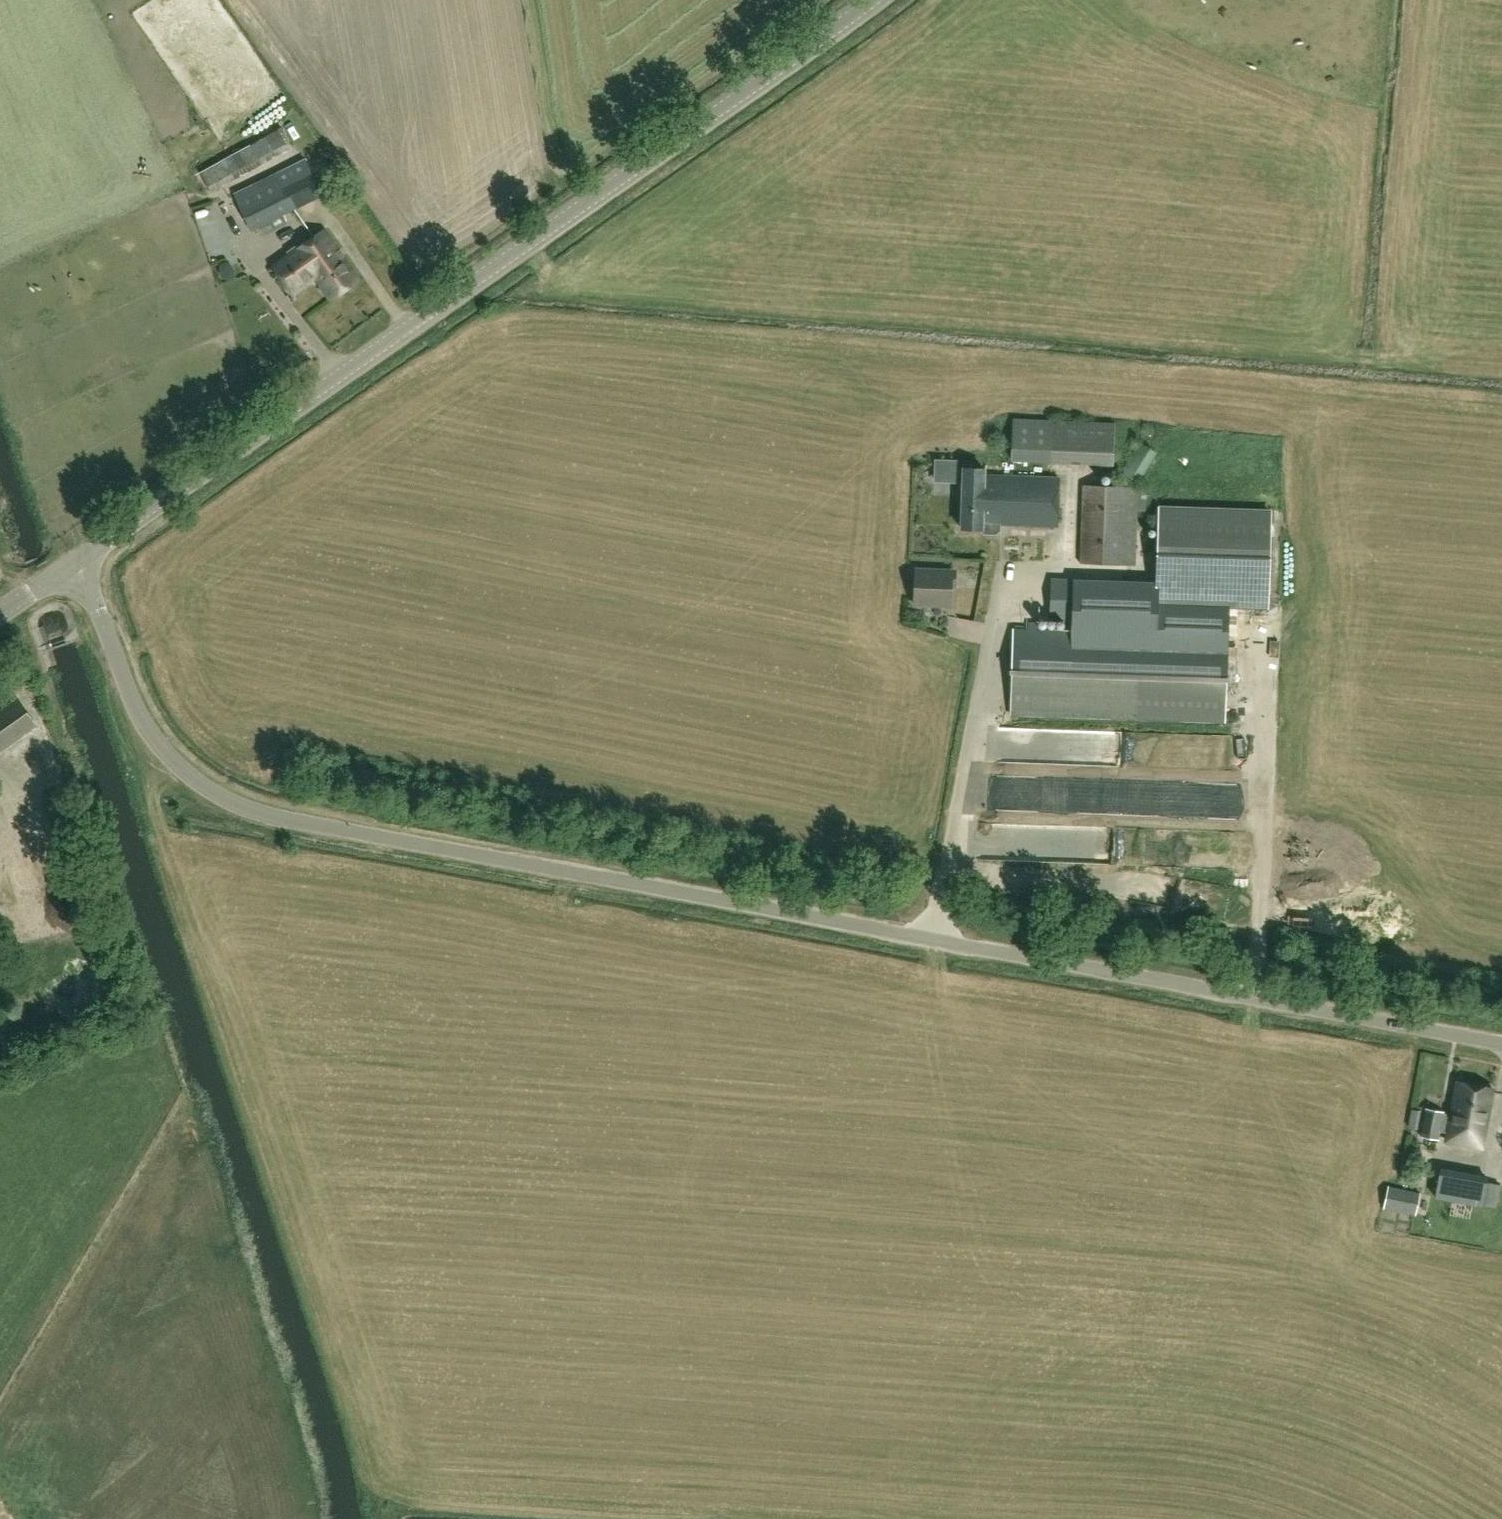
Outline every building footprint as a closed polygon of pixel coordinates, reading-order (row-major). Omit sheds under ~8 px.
[(269,112),(291,98),(255,40),(222,60),(212,44),(195,54),(198,60),(181,71),(217,130),(263,103),(269,112)] [(306,158),(234,194),(252,231),(324,196),(316,180),(332,173),(338,182),(346,178),(335,163),(313,173),(306,158)] [(325,230),(314,237),(322,250),(318,254),(324,266),(315,274),(317,277),(316,279),(330,301),(359,281),(325,230)] [(322,250),(314,237),(272,265),(291,293),(315,278),(316,279),(317,277),(315,274),(324,266),(318,254),(322,250)] [(1014,458),(1116,456),(1116,422),(1030,423),(1030,436),(1014,437),(1014,458)] [(939,497),(960,497),(961,456),(940,456),(939,497)] [(965,466),(962,527),(983,528),(983,522),(1058,525),(1060,477),(985,474),(985,467),(965,466)] [(1139,487),(1137,487),(1082,485),(1081,562),(1137,564),(1139,487)] [(1230,604),(1269,605),(1272,511),(1160,508),(1158,583),(1157,602),(1230,604)] [(915,605),(951,606),(952,572),(916,571),(915,605)] [(1075,618),(1074,631),(1015,629),(1012,715),(1226,721),(1230,604),(1157,602),(1158,583),(1053,580),(1052,617),(1075,618)] [(40,722),(22,695),(0,710),(0,749),(40,722)] [(1042,762),(1135,765),(1136,732),(1043,729),(1042,762)] [(1225,741),(1201,740),(1200,768),(1225,768),(1225,741)] [(1446,1142),(1481,1149),(1493,1089),(1458,1082),(1451,1114),(1426,1109),(1420,1137),(1438,1140),(1441,1122),(1449,1124),(1446,1142)] [(1487,1183),(1482,1205),(1496,1208),(1501,1185),(1487,1183)] [(1419,1192),(1388,1187),(1385,1208),(1415,1214),(1419,1192)]
